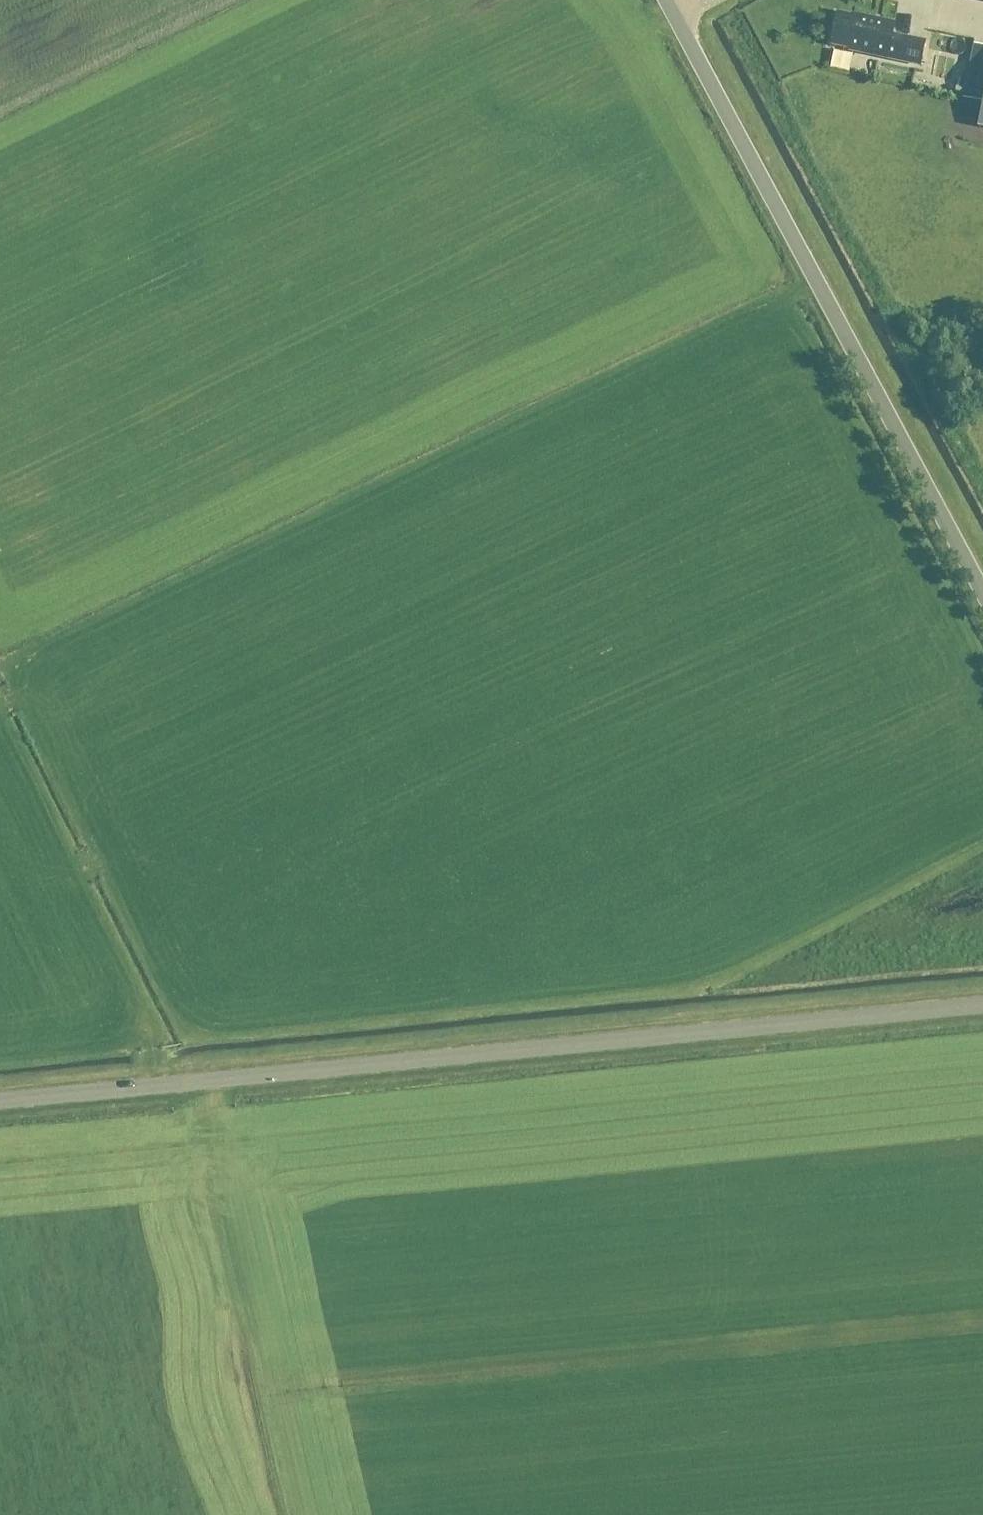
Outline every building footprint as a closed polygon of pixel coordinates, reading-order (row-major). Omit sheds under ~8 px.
[(852,19),(836,16),(829,46),(848,50),(848,52),(918,67),(923,44),(891,37),(893,25),(880,22),(879,25),(869,22),(867,19),(855,17),(852,19)]
